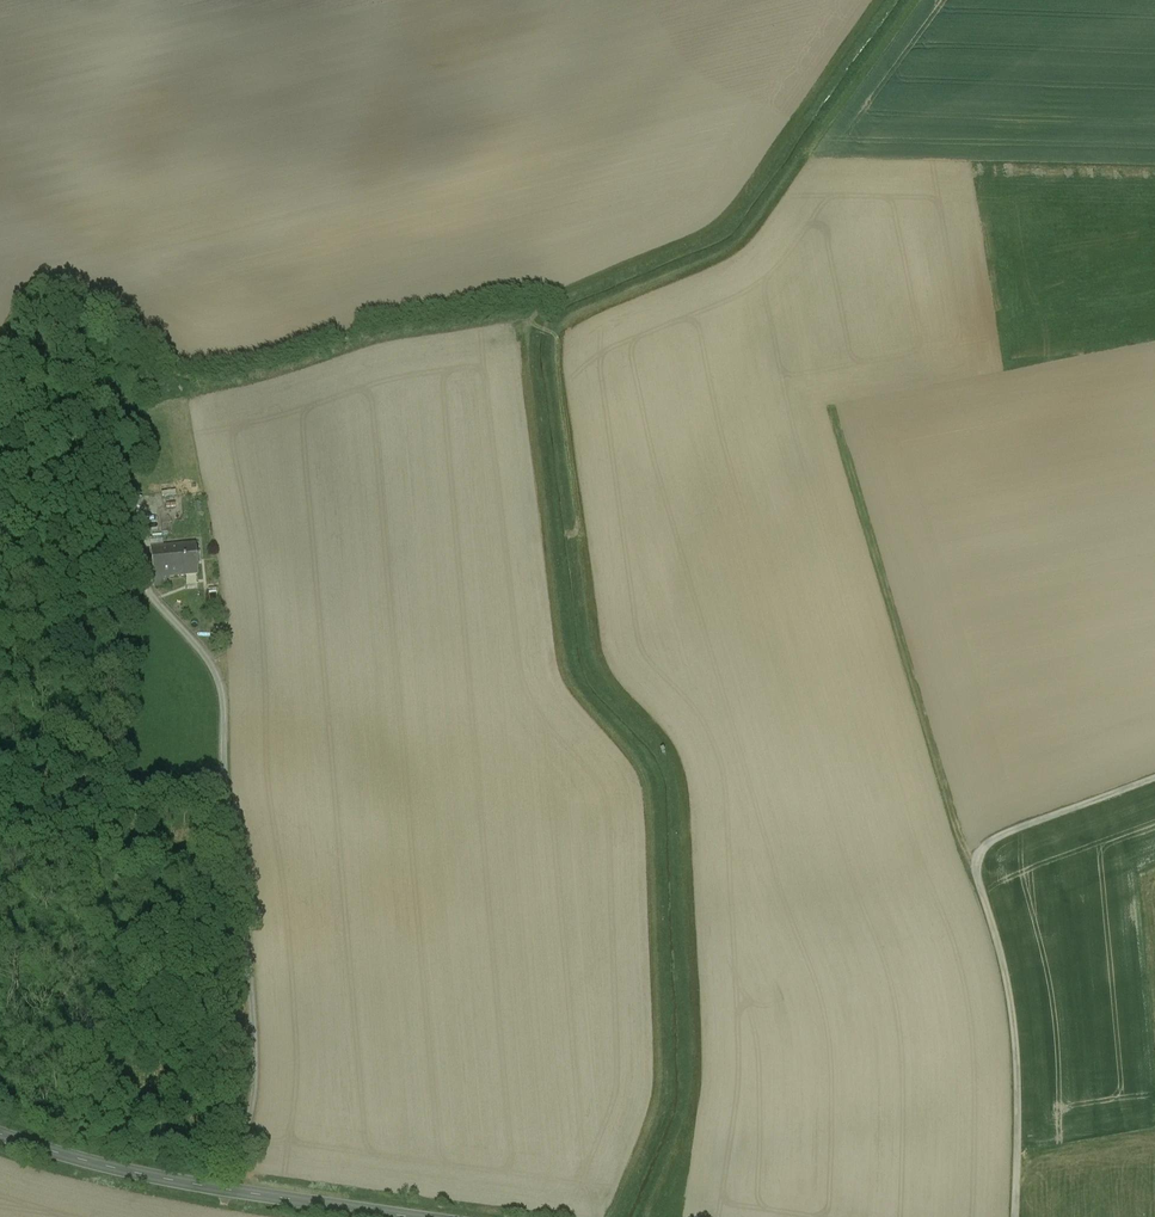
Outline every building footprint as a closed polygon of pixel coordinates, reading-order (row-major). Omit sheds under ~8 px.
[(195,546),(151,550),(154,579),(198,575),(195,546)] [(212,590),(211,606),(219,606),(220,591),(212,590)]
